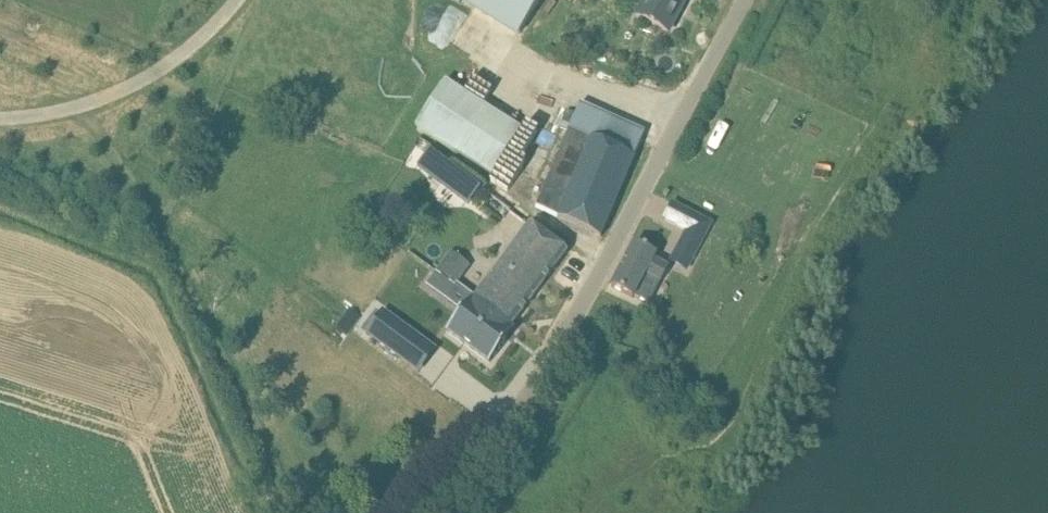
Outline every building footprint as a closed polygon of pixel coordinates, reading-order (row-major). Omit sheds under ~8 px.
[(515,41),(542,0),(453,0),(515,41)] [(679,12),(686,0),(656,0),(679,12)] [(521,130),(445,82),(415,129),(491,178),(521,130)] [(635,160),(569,131),(535,208),(556,218),(601,238),(635,160)] [(685,233),(677,248),(692,256),(710,223),(695,215),(685,233)] [(567,253),(549,240),(530,225),(475,299),(473,297),(472,298),(511,328),(567,253)] [(656,255),(654,254),(635,244),(612,287),(631,298),(633,299),(635,296),(647,302),(658,281),(662,282),(669,269),(653,261),(656,255)] [(456,285),(463,275),(469,266),(451,252),(436,273),(455,287),(456,285)] [(436,273),(426,286),(462,312),(447,332),(491,363),(515,331),(511,328),(472,298),(473,297),(456,285),(455,287),(436,273)] [(382,311),(366,333),(400,358),(417,336),(382,311)]
